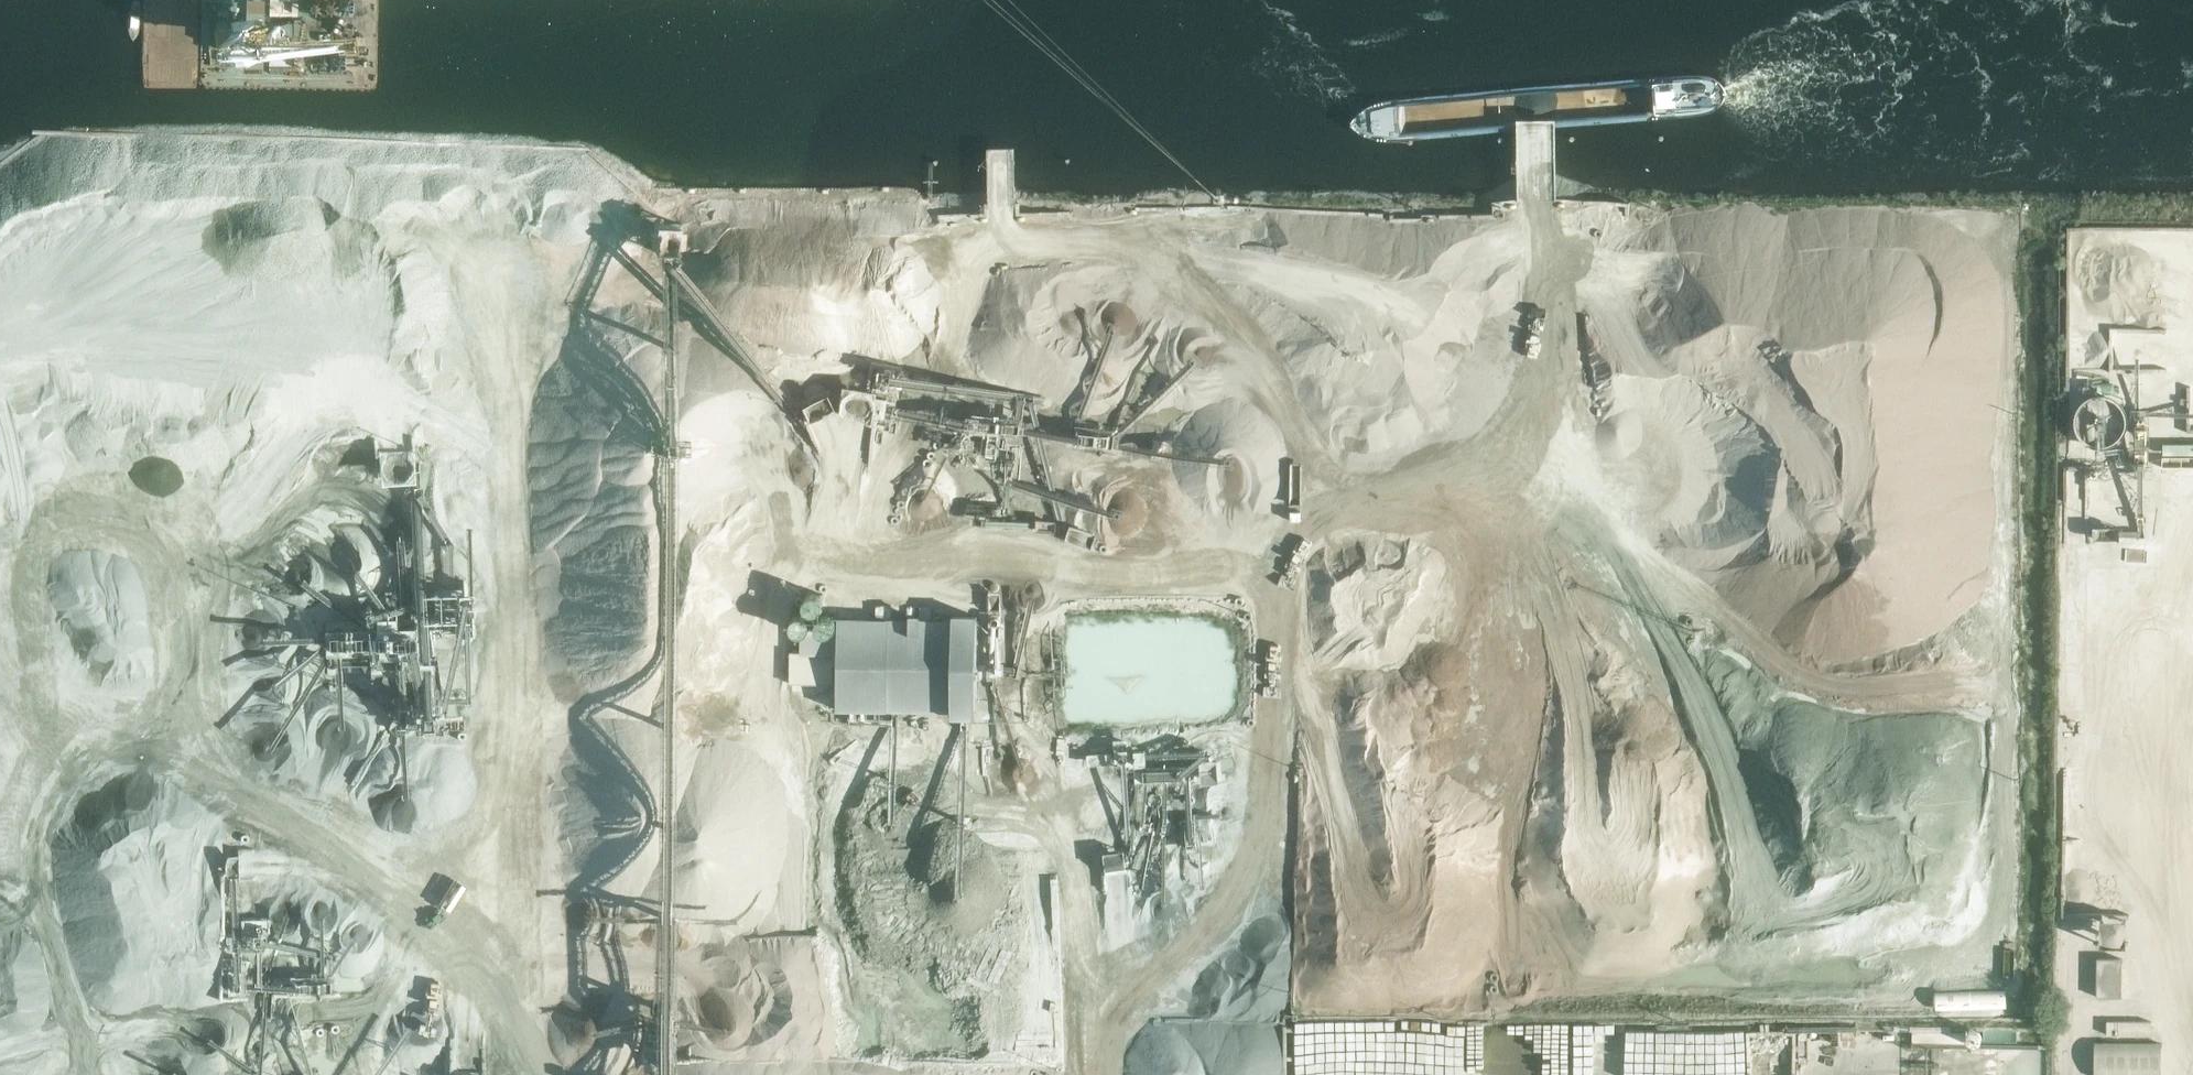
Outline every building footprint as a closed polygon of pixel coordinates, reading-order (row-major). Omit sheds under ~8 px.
[(698,190),(698,216),(816,216),(816,190),(698,190)] [(976,711),(977,621),(838,620),(838,632),(802,631),(801,652),(834,652),(834,664),(838,664),(837,709),(976,711)] [(833,684),(834,664),(834,652),(801,652),(791,652),(790,683),(833,684)] [(2122,997),(2122,958),(2097,958),(2097,996),(2122,997)] [(2165,1039),(2097,1040),(2097,1074),(2165,1074),(2165,1039)]
